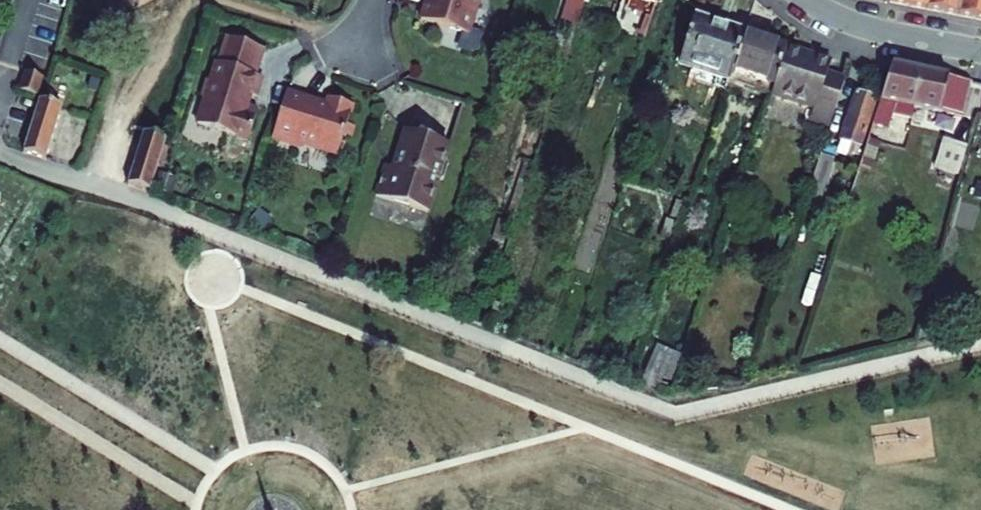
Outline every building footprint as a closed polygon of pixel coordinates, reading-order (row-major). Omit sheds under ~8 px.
[(133,11),(154,0),(128,0),(133,11)] [(416,23),(464,37),(475,0),(424,0),(416,23)] [(567,34),(578,0),(567,0),(557,31),(567,34)] [(889,2),(980,20),(980,0),(890,0),(889,2)] [(818,77),(822,67),(684,18),(677,33),(667,66),(760,98),(757,104),(801,116),(798,125),(823,132),(837,82),(818,77)] [(238,146),(247,117),(238,112),(241,100),(248,101),(253,82),(246,80),(256,53),(217,42),(203,86),(198,89),(195,99),(197,104),(185,130),(238,146)] [(881,120),(952,133),(967,87),(881,71),(850,168),(861,173),(873,134),(878,135),(881,120)] [(44,79),(25,73),(19,91),(38,97),(44,79)] [(864,101),(845,95),(830,143),(843,147),(839,155),(847,157),(864,101)] [(344,109),(320,102),(318,108),(309,112),(308,106),(277,98),(263,144),(285,151),(290,148),(324,160),(331,156),(344,109)] [(21,151),(44,160),(63,108),(39,101),(21,151)] [(366,194),(418,212),(429,182),(435,179),(439,165),(437,156),(441,145),(399,131),(384,166),(376,170),(373,174),(366,194)] [(117,192),(142,201),(156,148),(133,141),(117,192)] [(939,141),(927,171),(952,180),(963,150),(939,141)] [(816,158),(805,196),(817,200),(829,161),(816,158)] [(660,344),(647,380),(672,389),(685,353),(660,344)]
